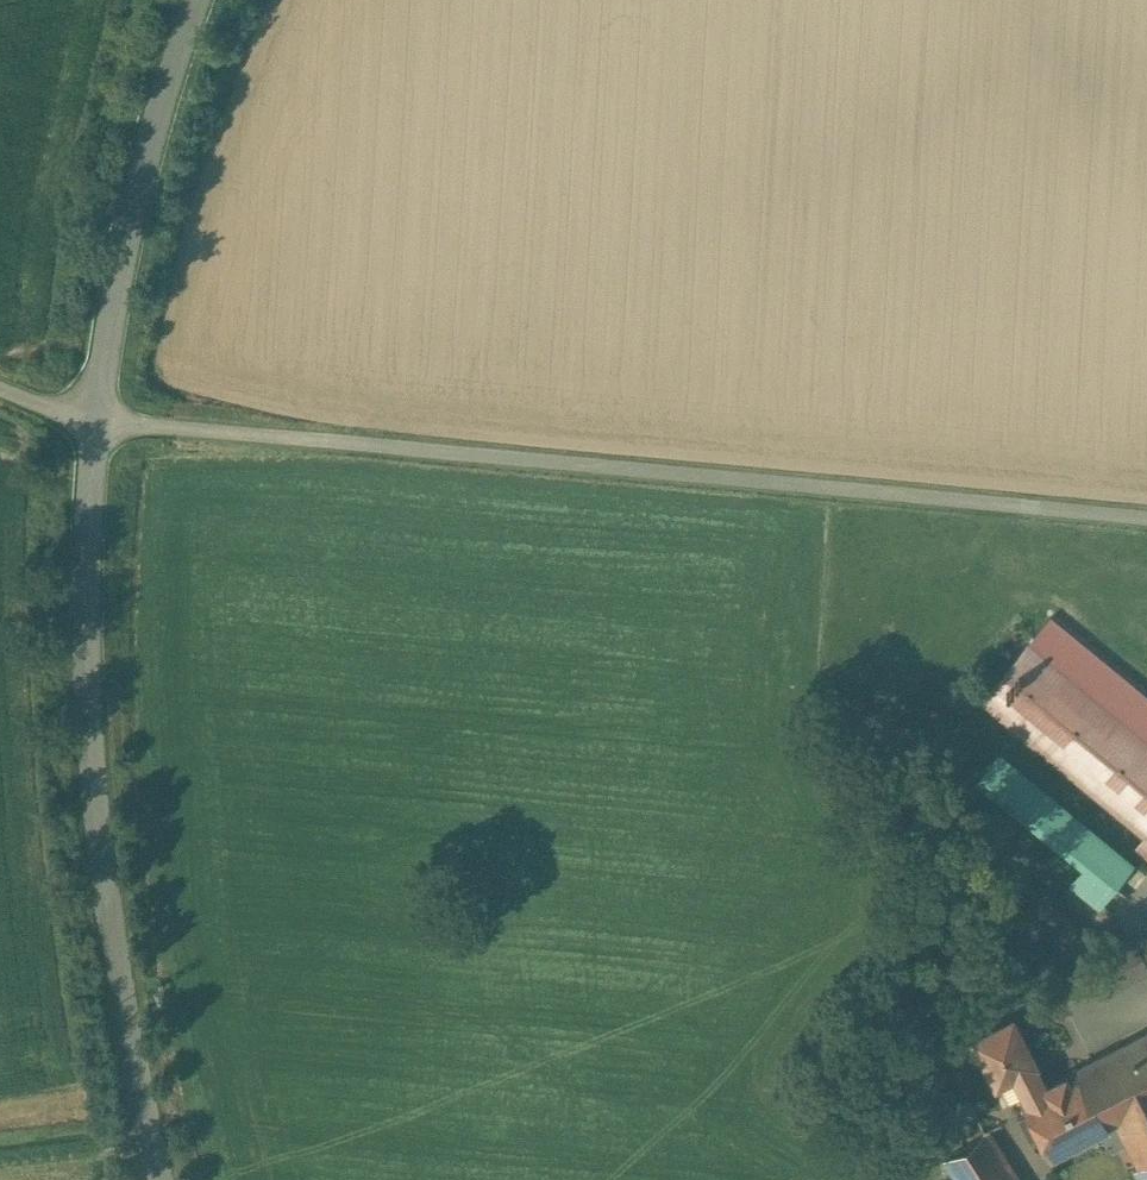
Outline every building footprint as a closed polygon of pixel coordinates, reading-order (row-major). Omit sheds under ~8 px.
[(1027,642),(981,698),(1146,834),(1137,845),(1146,853),(1146,741),(1027,642)] [(1074,902),(1044,912),(1056,948),(1086,938),(1074,902)] [(1087,963),(1102,993),(1146,970),(1146,966),(1133,939),(1087,963)] [(1013,1016),(975,1036),(988,1063),(997,1080),(1035,1060),(1013,1016)] [(1087,1061),(1116,1118),(1139,1163),(1146,1159),(1146,1030),(1087,1061)] [(988,1063),(975,1038),(973,1044),(974,1051),(977,1057),(982,1061),(988,1063)] [(1087,1061),(1022,1094),(1031,1112),(1021,1117),(1031,1136),(1041,1131),(1052,1152),(1053,1151),(1053,1150),(1116,1118),(1087,1061)] [(944,1156),(959,1179),(1021,1179),(988,1128),(944,1156)] [(1139,1163),(1135,1165),(1143,1179),(1146,1179),(1146,1159),(1139,1163)]
